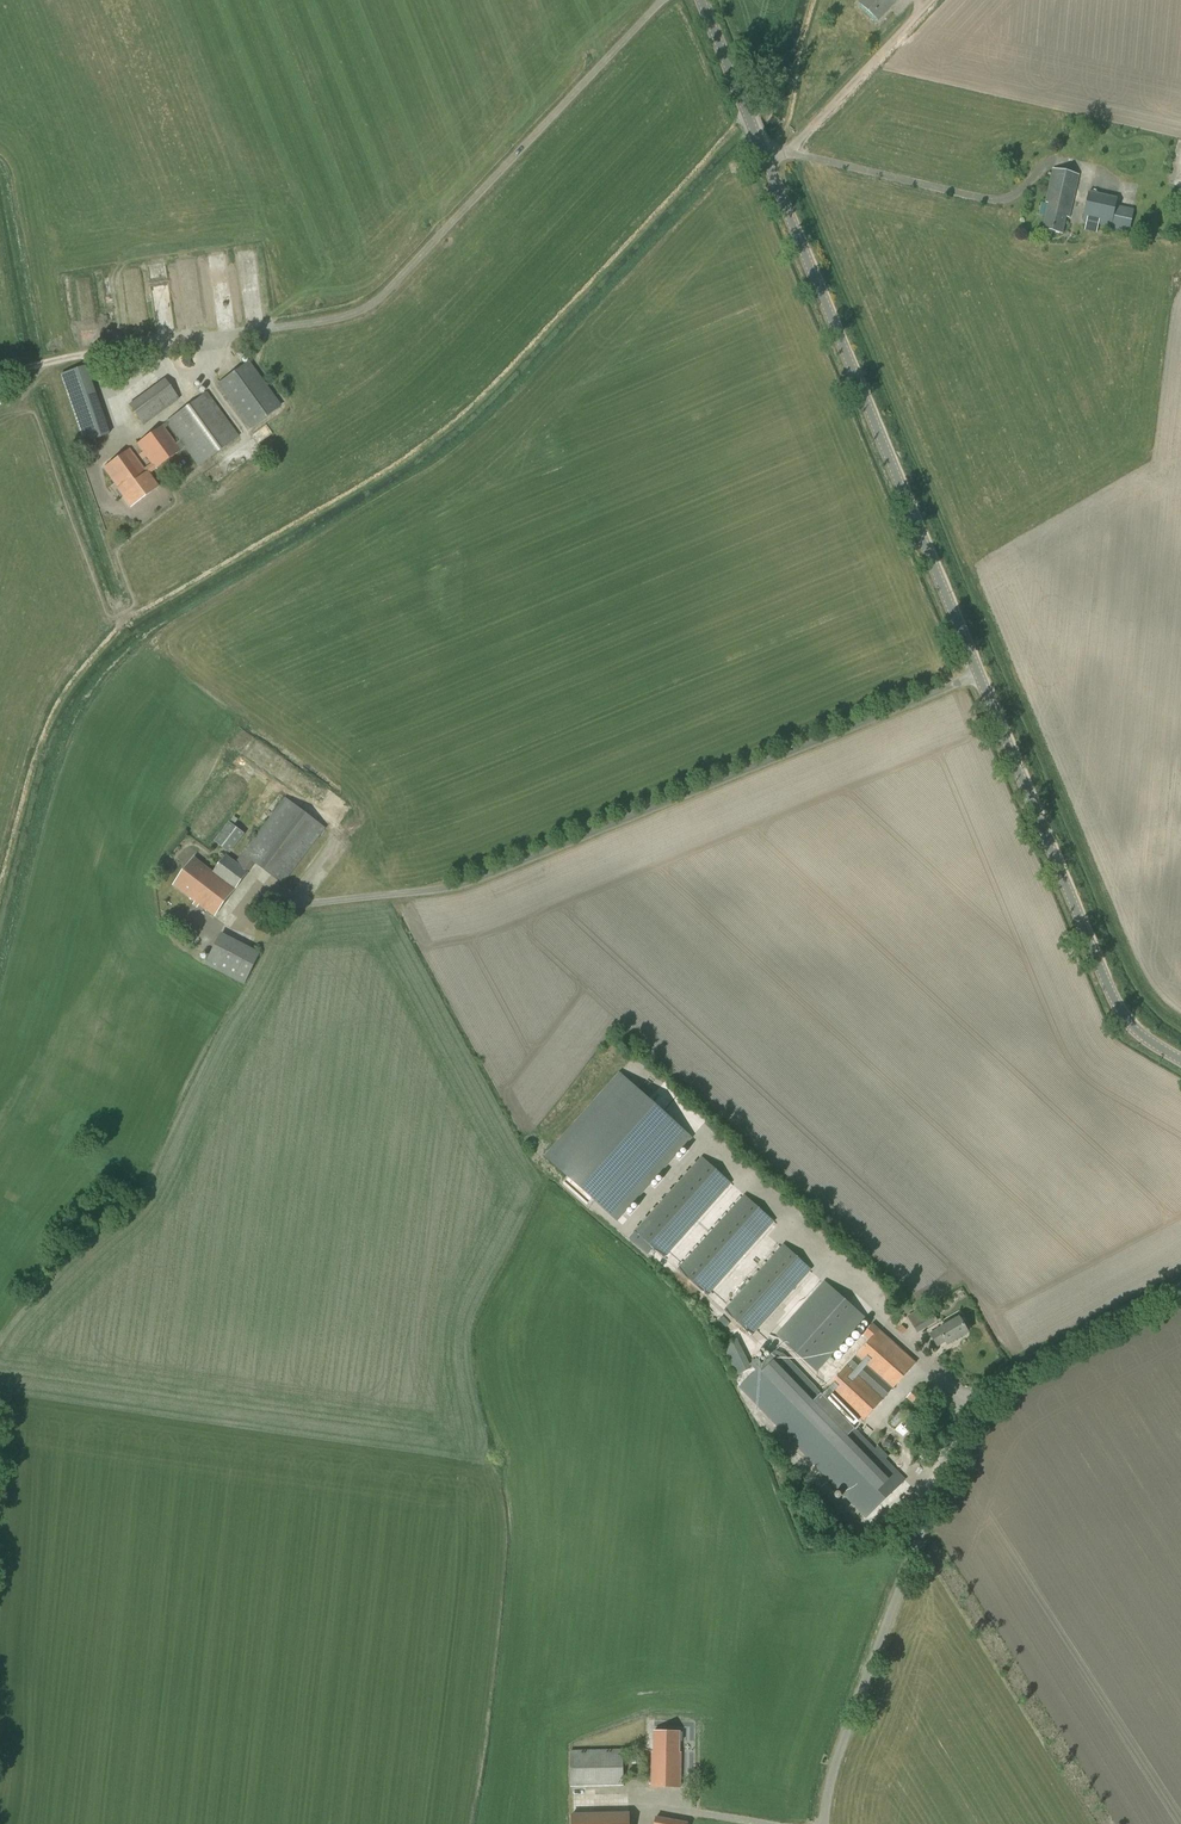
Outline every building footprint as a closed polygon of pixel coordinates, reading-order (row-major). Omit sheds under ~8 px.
[(859,3),(879,22),(899,0),(862,0),(859,3)] [(1049,203),(1042,229),(1063,234),(1067,217),(1070,217),(1079,175),(1053,169),(1045,202),(1049,203)] [(1098,224),(1129,231),(1134,209),(1115,205),(1117,197),(1088,191),(1082,221),(1086,222),(1084,229),(1096,232),(1098,224)] [(218,383),(217,384),(249,429),(281,406),(249,361),(218,383)] [(109,436),(85,367),(59,375),(83,445),(109,436)] [(178,400),(164,380),(130,405),(144,425),(178,400)] [(184,446),(198,466),(240,436),(207,391),(167,421),(162,425),(136,444),(151,465),(145,468),(129,448),(103,468),(118,489),(117,490),(131,508),(159,487),(149,474),(181,450),(180,449),(184,446)] [(174,885),(214,916),(248,872),(248,873),(255,864),(283,884),(326,828),(285,797),(235,863),(226,856),(214,872),(194,858),(174,885)] [(245,834),(229,822),(214,841),(230,853),(245,834)] [(261,953),(221,932),(205,964),(245,984),(261,953)] [(632,1205),(650,1184),(652,1183),(653,1181),(654,1180),(657,1177),(658,1176),(675,1157),(676,1155),(678,1154),(680,1152),(681,1150),(682,1149),(692,1137),(620,1072),(544,1156),(567,1177),(561,1184),(589,1209),(595,1202),(617,1221),(625,1212),(627,1210),(628,1209),(630,1206),(631,1206),(632,1205)] [(647,1255),(653,1248),(665,1258),(732,1183),(702,1157),(635,1231),(629,1238),(647,1255)] [(678,1269),(709,1295),(728,1273),(731,1275),(735,1271),(732,1269),(743,1257),(746,1259),(749,1255),(747,1252),(757,1240),(760,1243),(764,1239),(761,1236),(774,1222),(744,1195),(678,1269)] [(784,1244),(725,1310),(753,1335),(812,1269),(784,1244)] [(866,1318),(825,1281),(776,1335),(817,1372),(866,1318)] [(907,1316),(917,1333),(938,1321),(932,1311),(925,1316),(920,1308),(907,1316)] [(968,1333),(959,1317),(930,1333),(938,1347),(946,1342),(947,1345),(968,1333)] [(872,1324),(863,1335),(869,1341),(826,1389),(863,1422),(916,1363),(872,1324)] [(722,1346),(737,1375),(751,1369),(737,1339),(722,1346)] [(785,1355),(776,1351),(762,1364),(757,1358),(750,1365),(756,1371),(739,1387),(866,1519),(906,1480),(886,1460),(889,1457),(878,1446),(875,1448),(785,1355)] [(908,1398),(917,1407),(925,1399),(915,1390),(908,1398)] [(652,1751),(651,1786),(681,1787),(681,1752),(680,1752),(680,1741),(683,1741),(683,1732),(680,1732),(680,1731),(654,1731),(654,1751),(652,1751)] [(570,1750),(571,1787),(624,1785),(624,1749),(570,1750)] [(572,1814),(572,1823),(632,1823),(632,1812),(598,1813),(572,1814)] [(689,1822),(656,1816),(654,1823),(689,1823),(689,1822)]
